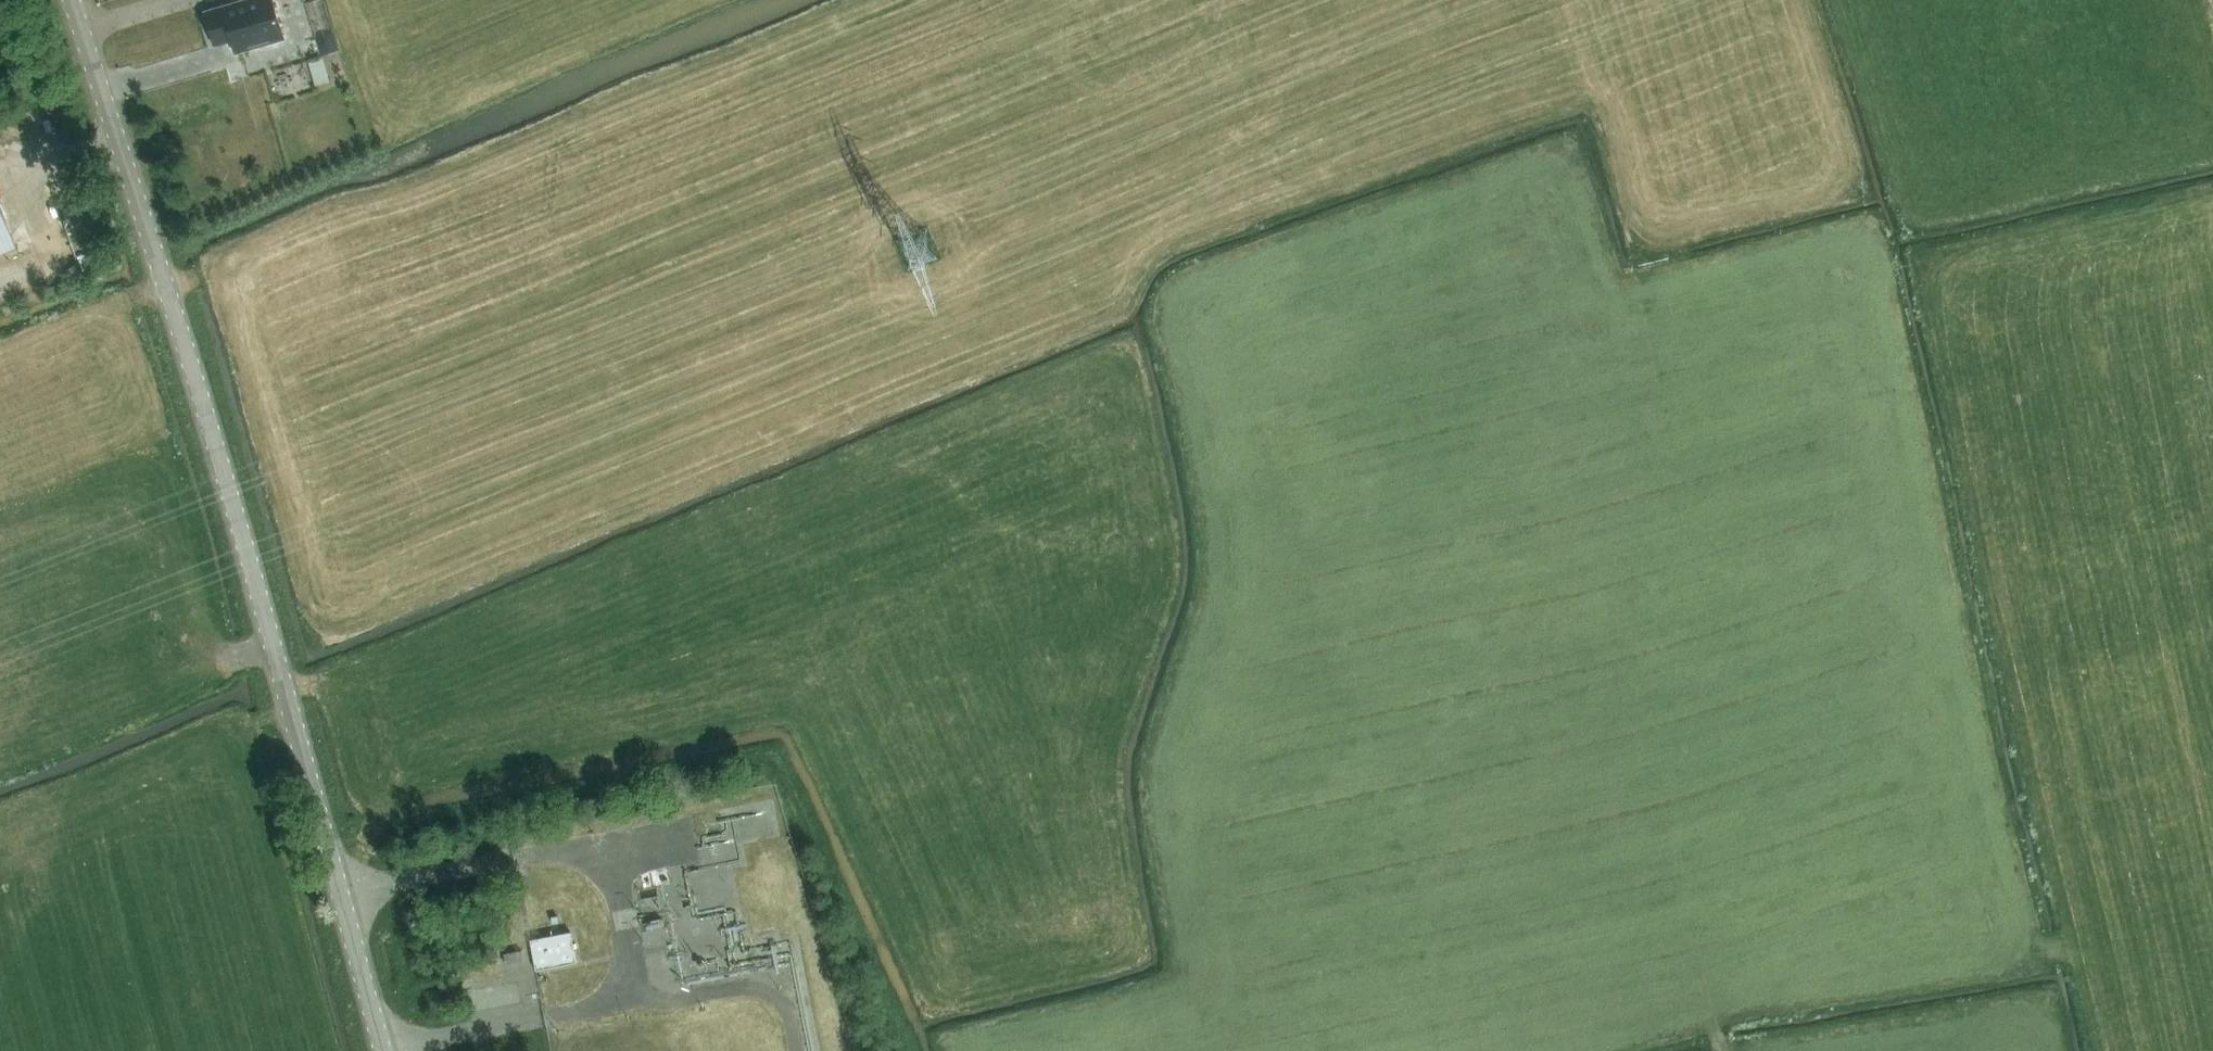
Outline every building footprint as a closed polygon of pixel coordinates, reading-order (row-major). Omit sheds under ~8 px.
[(256,32),(246,0),(240,0),(205,11),(215,45),(256,32)] [(323,51),(310,0),(291,0),(300,36),(291,39),(296,58),(323,51)] [(16,247),(0,205),(0,253),(16,247)] [(532,938),(533,948),(538,969),(578,961),(572,930),(532,938)]
